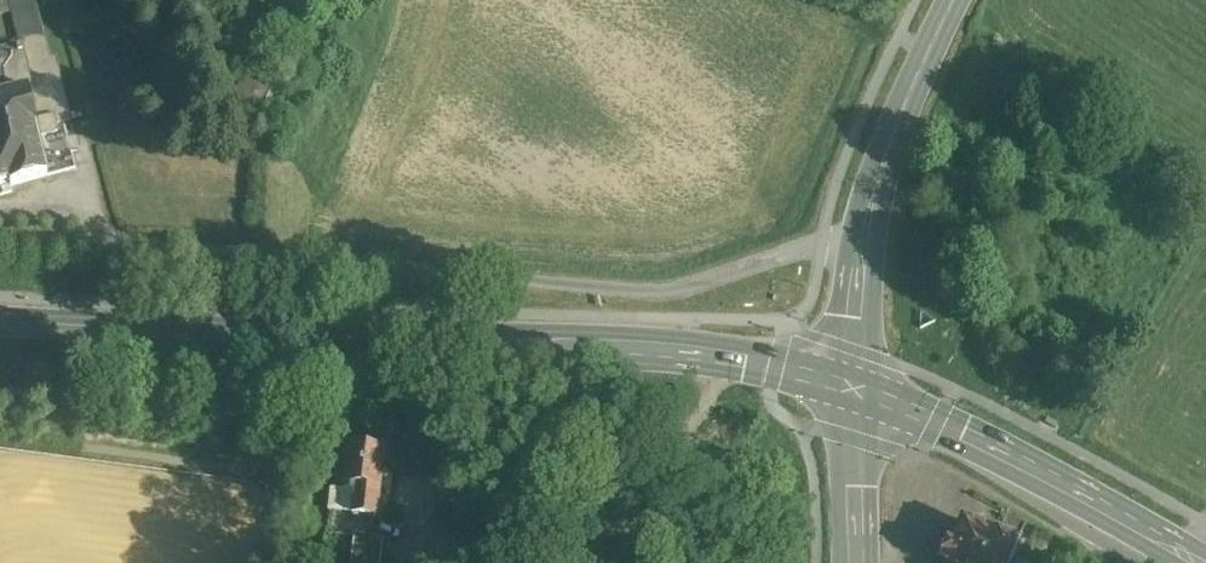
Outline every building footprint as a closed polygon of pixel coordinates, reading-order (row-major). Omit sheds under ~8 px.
[(33,0),(8,0),(21,49),(24,48),(35,90),(28,92),(39,138),(58,133),(56,125),(70,122),(54,61),(49,62),(33,0)] [(0,55),(0,67),(6,90),(0,92),(0,189),(11,186),(11,188),(49,177),(39,138),(28,92),(35,90),(24,48),(21,49),(0,55)] [(266,92),(257,86),(248,89),(244,98),(246,106),(255,111),(264,109),(268,101),(266,92)] [(354,494),(351,516),(376,519),(384,452),(348,447),(343,486),(345,486),(344,493),(354,494)] [(354,494),(344,493),(332,491),(329,514),(351,516),(354,494)] [(962,520),(952,542),(949,541),(940,560),(945,562),(1007,562),(1016,545),(962,520)] [(354,538),(351,562),(380,562),(383,542),(354,538)]
